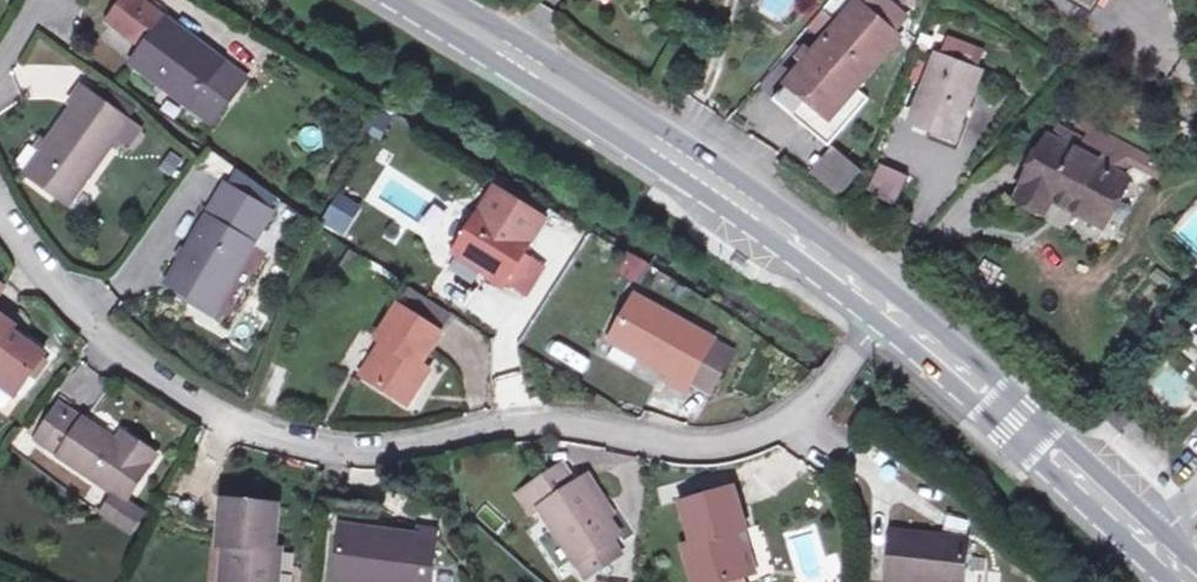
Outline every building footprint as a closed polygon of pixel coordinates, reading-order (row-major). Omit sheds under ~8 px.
[(858,0),(855,0),(844,17),(875,38),(889,23),(858,0)] [(237,76),(143,5),(120,36),(154,63),(146,77),(203,123),(237,76)] [(770,99),(815,132),(839,103),(880,42),(875,38),(844,17),(837,13),(770,99)] [(906,122),(951,135),(974,66),(928,52),(906,122)] [(22,67),(24,100),(72,96),(70,63),(22,67)] [(22,172),(70,209),(131,130),(83,93),(22,172)] [(855,116),(839,103),(815,132),(770,99),(758,116),(820,163),(855,116)] [(1054,132),(1024,192),(1049,205),(1055,191),(1104,217),(1127,172),(1054,132)] [(879,163),(866,193),(894,205),(907,175),(879,163)] [(358,174),(341,202),(360,213),(377,186),(358,174)] [(214,305),(271,207),(225,180),(187,245),(181,256),(168,279),(214,305)] [(497,190),(456,255),(492,277),(491,280),(507,290),(508,286),(529,299),(548,271),(527,256),(548,222),(497,190)] [(181,256),(187,245),(182,242),(176,252),(181,256)] [(753,269),(734,256),(729,264),(748,276),(753,269)] [(692,391),(722,351),(641,302),(614,343),(674,381),(671,387),(688,396),(692,391)] [(382,343),(360,375),(408,404),(428,372),(420,365),(439,333),(395,304),(372,337),(382,343)] [(18,396),(45,354),(10,331),(13,327),(0,319),(0,384),(18,396)] [(742,363),(722,351),(692,391),(715,404),(742,363)] [(85,398),(61,433),(145,489),(176,443),(155,428),(146,440),(85,398)] [(1103,420),(1119,436),(1134,421),(1129,416),(1108,415),(1103,420)] [(540,512),(586,581),(617,558),(607,541),(618,535),(579,478),(573,485),(560,468),(518,499),(531,518),(540,512)] [(680,506),(689,538),(675,544),(685,581),(718,581),(744,576),(733,532),(745,527),(735,489),(680,506)] [(225,581),(274,581),(275,555),(267,555),(270,506),(217,505),(214,552),(225,552),(225,581)] [(336,581),(427,581),(429,533),(339,529),(336,581)] [(881,581),(959,581),(962,547),(886,540),(881,581)]
